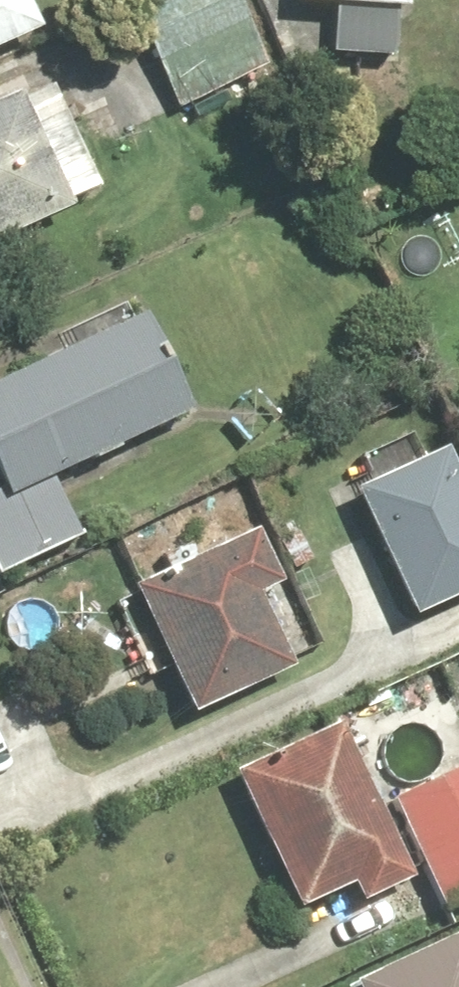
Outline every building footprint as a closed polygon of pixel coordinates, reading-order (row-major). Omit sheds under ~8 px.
[(25,43),(5,0),(0,0),(0,54),(25,43)] [(135,4),(182,109),(281,65),(252,0),(143,0),(135,4)] [(337,7),(332,92),(413,98),(419,13),(337,7)] [(0,86),(0,240),(87,200),(29,73),(0,86)] [(149,304),(0,377),(0,462),(7,477),(0,480),(0,571),(3,576),(94,531),(66,475),(201,408),(149,304)] [(407,612),(458,590),(458,477),(446,447),(353,486),(407,612)] [(246,529),(138,582),(201,709),(309,655),(246,529)] [(345,712),(240,764),(321,925),(425,874),(345,712)] [(396,792),(455,909),(458,907),(458,761),(396,792)] [(330,986),(458,986),(458,923),(330,986)]
